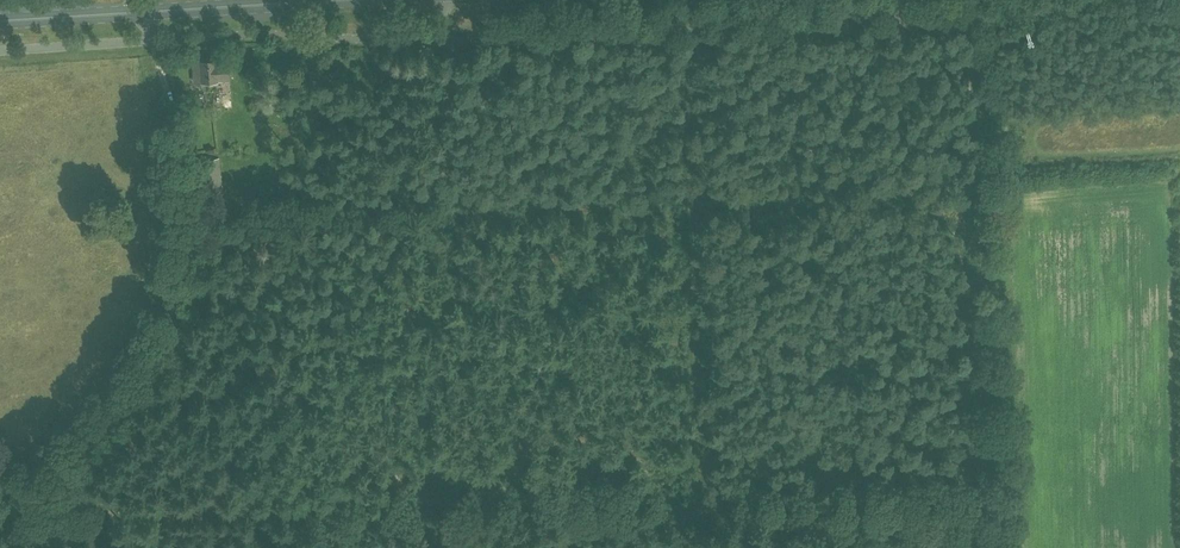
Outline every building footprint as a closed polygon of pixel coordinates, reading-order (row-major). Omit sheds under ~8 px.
[(220,58),(220,57),(193,59),(194,81),(230,79),(229,58),(220,58)] [(223,189),(217,157),(196,160),(201,192),(223,189)] [(256,200),(255,191),(246,192),(247,201),(256,200)]
